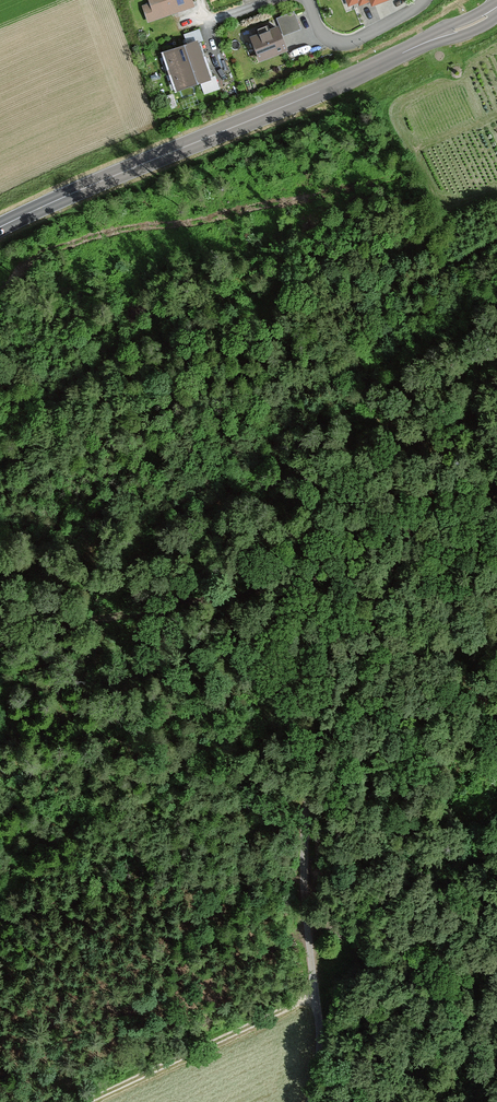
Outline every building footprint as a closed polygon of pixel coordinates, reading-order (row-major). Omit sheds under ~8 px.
[(148,24),(195,8),(193,0),(149,0),(150,4),(142,6),(148,24)] [(388,0),(345,0),(349,10),(370,2),(373,8),(389,2),(388,0)] [(278,26),(250,37),(259,62),(288,51),(278,26)] [(173,74),(206,62),(200,44),(167,56),(173,74)] [(179,92),(213,81),(206,62),(173,74),(179,92)]
